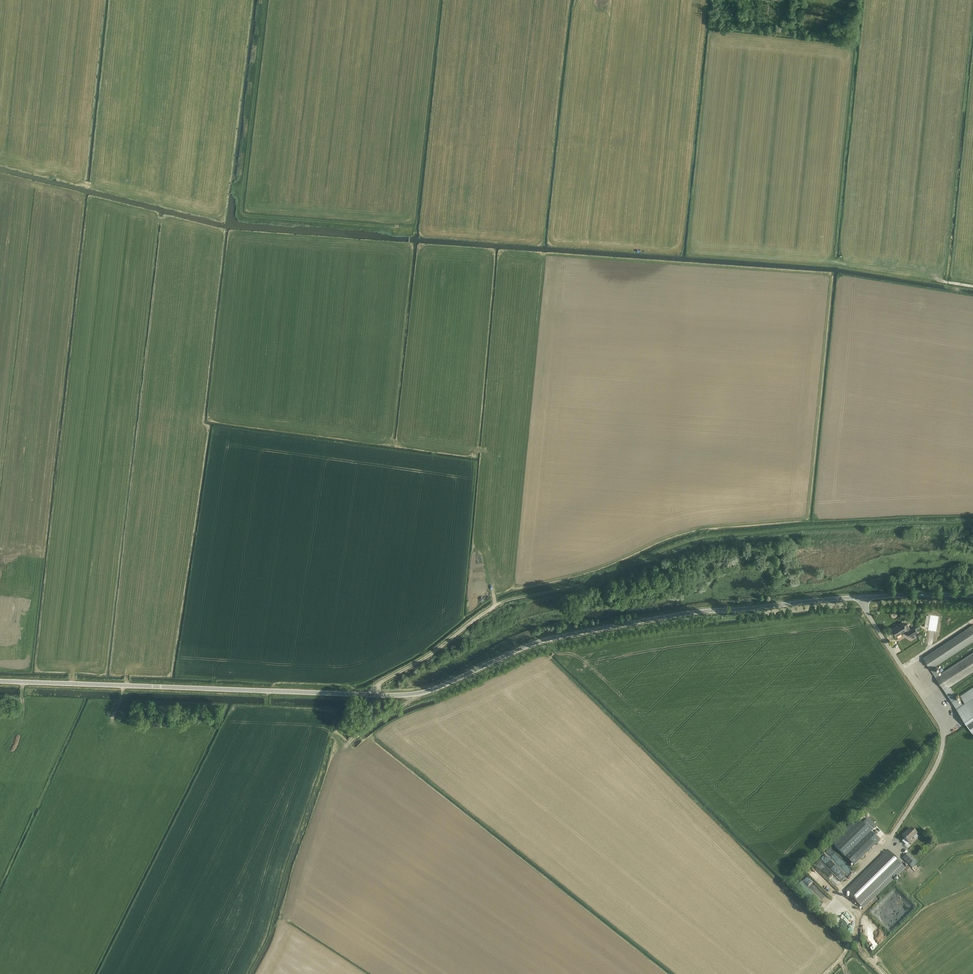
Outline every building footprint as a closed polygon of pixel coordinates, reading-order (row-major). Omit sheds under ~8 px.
[(907,631),(910,637),(917,632),(914,626),(910,629),(907,624),(904,625),(902,622),(898,624),(898,625),(892,629),(896,636),(907,629),(907,631)] [(972,734),(972,733),(972,687),(960,695),(964,703),(962,704),(960,701),(958,702),(948,687),(972,671),(972,652),(940,674),(935,666),(972,641),(972,624),(923,657),(931,669),(935,676),(972,734)] [(831,842),(854,866),(880,841),(856,817),(831,842)] [(902,836),(910,844),(912,842),(910,840),(917,834),(911,828),(902,836)] [(887,849),(845,891),(863,909),(905,868),(887,849)] [(909,853),(903,858),(912,868),(918,863),(909,853)] [(802,882),(798,886),(811,899),(815,895),(802,882)]
